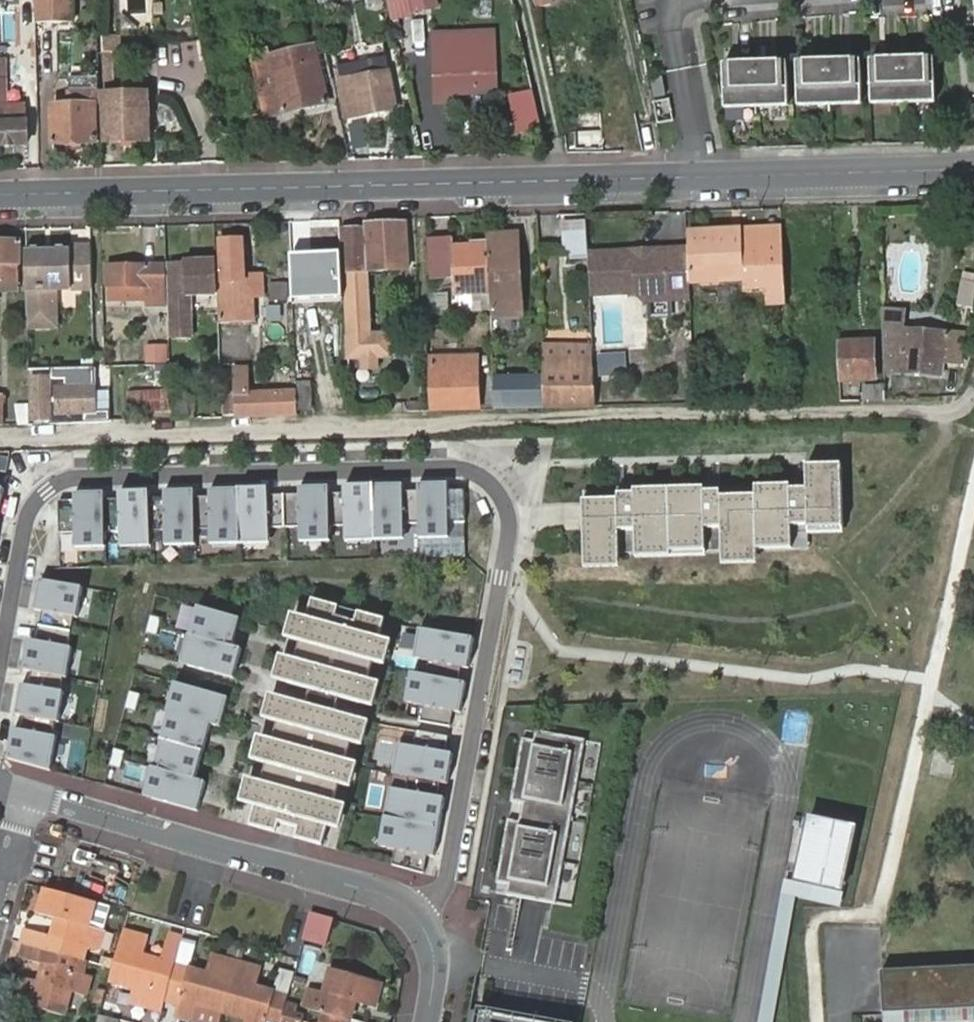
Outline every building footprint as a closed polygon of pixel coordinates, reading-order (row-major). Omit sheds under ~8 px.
[(76,0),(33,0),(34,22),(76,23),(76,0)] [(402,0),(390,0),(389,0),(393,20),(406,16),(402,0)] [(424,0),(402,0),(406,16),(426,12),(424,0)] [(494,96),(492,35),(433,38),(435,108),(457,107),(456,98),(494,96)] [(326,103),(314,45),(267,56),(269,61),(253,65),(260,101),(256,102),(259,116),(326,103)] [(386,57),(336,66),(346,119),(395,110),(386,57)] [(934,101),(932,57),(869,59),(871,103),(934,101)] [(862,104),(860,60),(797,62),(798,106),(862,104)] [(789,106),(787,62),(724,65),(725,109),(789,106)] [(25,144),(23,104),(8,104),(6,79),(0,79),(0,145),(25,144)] [(95,140),(94,82),(71,82),(71,107),(51,107),(51,141),(95,140)] [(574,148),(601,147),(600,125),(599,106),(589,105),(582,85),(558,90),(568,135),(574,135),(574,148)] [(146,140),(144,94),(103,95),(104,140),(146,140)] [(600,125),(601,147),(610,147),(608,124),(600,125)] [(407,218),(364,220),(364,227),(342,228),(348,359),(363,358),(364,368),(380,367),(379,360),(392,359),(391,336),(372,337),(369,274),(409,272),(407,218)] [(573,260),(589,260),(589,254),(587,222),(563,223),(564,240),(572,240),(573,260)] [(690,232),(692,283),(729,281),(730,278),(746,277),(746,291),(769,290),(769,304),(787,304),(784,235),(765,236),(764,229),(741,230),(742,237),(733,237),(733,231),(690,232)] [(218,285),(220,324),(255,322),(253,283),(246,284),(243,239),(220,241),(223,284),(218,285)] [(491,315),(491,318),(522,317),(518,239),(487,241),(487,245),(490,294),(491,315)] [(454,240),(428,241),(429,274),(456,272),(455,247),(454,240)] [(20,292),(19,244),(0,244),(0,294),(20,292)] [(457,295),(490,294),(487,245),(455,247),(456,272),(457,295)] [(90,249),(25,252),(28,326),(57,325),(55,287),(92,286),(90,249)] [(690,249),(589,254),(589,260),(591,296),(638,293),(648,302),(693,300),(692,286),(692,283),(690,249)] [(292,257),(294,299),(335,295),(332,254),(292,257)] [(169,262),(172,323),(192,322),(191,302),(191,294),(216,293),(215,261),(169,262)] [(151,316),(168,315),(166,264),(107,267),(108,289),(125,288),(126,301),(150,300),(151,316)] [(973,307),(973,283),(963,281),(958,305),(973,309),(973,307)] [(109,301),(126,301),(125,288),(108,289),(109,301)] [(883,344),(884,372),(899,373),(941,376),(942,364),(963,365),(966,336),(905,332),(906,313),(882,311),(883,330),(883,344)] [(839,342),(840,383),(877,380),(874,339),(839,342)] [(593,346),(543,346),(543,360),(594,361),(593,346)] [(148,349),(150,364),(166,363),(166,348),(148,349)] [(600,372),(623,372),(623,356),(599,356),(600,372)] [(476,358),(432,359),(434,408),(478,406),(476,358)] [(544,376),(545,409),(597,407),(595,375),(594,361),(543,360),(544,376)] [(296,369),(298,413),(314,412),(312,381),(308,382),(308,368),(296,369)] [(224,397),(225,418),(295,416),(294,393),(250,396),(249,370),(237,371),(238,396),(224,397)] [(222,371),(224,397),(238,396),(237,371),(222,371)] [(500,377),(501,410),(545,409),(544,376),(500,377)] [(53,379),(32,379),(33,420),(51,420),(51,425),(88,424),(87,413),(96,413),(96,387),(53,388),(53,379)] [(170,390),(127,392),(128,414),(171,411),(170,390)] [(173,396),(175,419),(188,419),(187,395),(173,396)] [(14,406),(16,426),(31,426),(31,406),(14,406)] [(799,486),(582,492),(584,556),(808,549),(807,529),(842,528),(840,468),(805,469),(805,486),(799,486)] [(59,502),(60,535),(76,535),(76,542),(106,541),(106,534),(121,533),(121,541),(151,540),(151,532),(165,532),(166,540),(196,539),(196,531),(210,531),(210,538),(269,537),(269,529),(300,528),(300,536),(330,535),(330,527),(345,527),(345,534),(404,533),(404,525),(419,524),(419,532),(449,531),(448,524),(465,523),(464,490),(448,491),(448,484),(418,485),(418,492),(403,492),(403,485),(344,487),(344,494),(329,495),(329,487),(299,488),(299,495),(268,496),(268,489),(209,491),(209,498),(195,499),(195,491),(164,492),(165,499),(150,500),(150,493),(119,494),(120,501),(105,501),(105,494),(75,495),(75,502),(59,502)] [(59,538),(47,536),(42,566),(54,568),(59,538)] [(15,730),(9,760),(52,771),(58,738),(54,737),(56,723),(60,723),(65,693),(62,693),(64,678),(68,679),(73,649),(69,649),(75,619),(78,619),(84,590),(41,582),(36,612),(43,613),(41,628),(38,643),(31,642),(25,671),(33,673),(30,687),(23,686),(17,716),(25,717),(22,731),(15,730)] [(312,600),(251,825),(323,845),(385,620),(312,600)] [(241,620),(198,608),(190,637),(196,639),(189,667),(235,679),(243,650),(233,647),(241,620)] [(474,639),(427,630),(421,660),(429,662),(427,676),(419,675),(414,704),(421,706),(419,721),(451,727),(453,711),(461,713),(466,683),(459,682),(461,667),(469,669),(474,639)] [(222,728),(229,699),(183,686),(176,714),(170,713),(155,769),(161,771),(153,799),(199,811),(207,782),(197,780),(212,725),(222,728)] [(446,753),(449,737),(417,731),(414,747),(406,746),(401,775),(409,777),(406,791),(399,790),(388,848),(396,849),(393,864),(425,873),(428,855),(435,856),(446,798),(438,797),(441,783),(448,784),(453,754),(446,753)] [(511,897),(560,906),(590,743),(541,734),(539,744),(528,742),(516,804),(528,807),(524,824),(513,822),(501,885),(513,887),(511,897)] [(855,828),(806,817),(792,883),(840,893),(855,828)] [(111,908),(98,904),(47,890),(40,914),(59,920),(54,937),(26,929),(23,944),(26,944),(78,959),(85,961),(88,948),(99,951),(111,908)] [(498,905),(493,927),(512,932),(517,909),(498,905)] [(323,943),(330,918),(310,913),(303,937),(323,943)] [(166,995),(181,942),(169,938),(163,959),(146,954),(150,938),(125,930),(113,969),(110,981),(133,989),(130,1002),(150,1008),(155,992),(166,995)] [(223,1014),(238,964),(213,956),(207,972),(191,967),(196,947),(181,942),(166,996),(181,1001),(177,1014),(195,1020),(198,1007),(223,1014)] [(75,972),(78,959),(26,944),(22,959),(45,966),(41,982),(23,976),(15,1001),(65,1015),(72,992),(87,996),(92,978),(75,972)] [(238,964),(223,1014),(247,1020),(247,1021),(280,1021),(282,1017),(293,974),(283,970),(275,990),(259,985),(263,971),(238,964)] [(888,972),(890,1015),(973,1010),(973,967),(888,972)] [(319,1021),(357,1021),(352,1021),(356,1004),(375,1009),(381,985),(330,970),(324,993),(311,989),(305,1008),(322,1013),(319,1021)] [(195,1020),(203,1021),(221,1021),(223,1014),(198,1007),(195,1020)]
